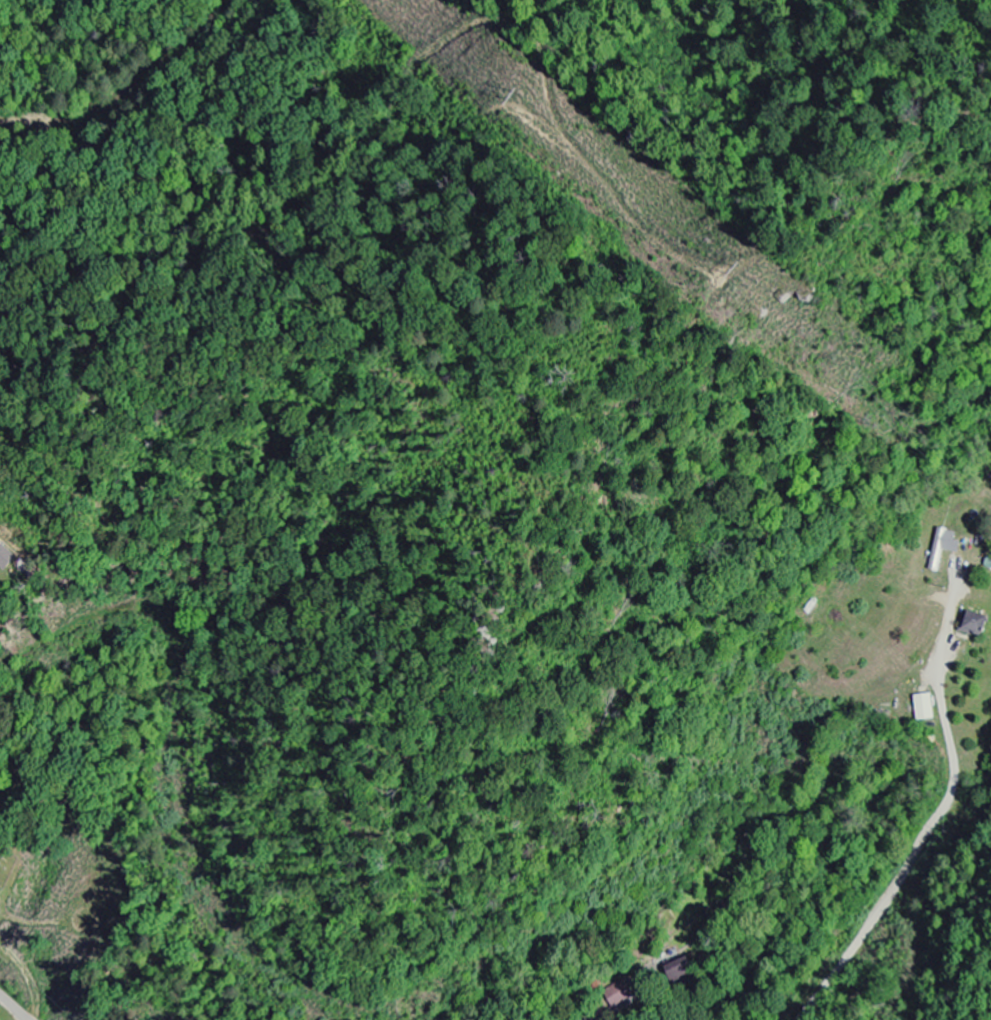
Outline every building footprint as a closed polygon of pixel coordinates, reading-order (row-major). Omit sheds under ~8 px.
[(955,555),(958,543),(952,542),(954,534),(937,529),(926,571),(939,574),(944,552),(955,555)] [(0,541),(0,565),(8,572),(21,558),(0,541)] [(982,618),(962,611),(955,632),(975,639),(982,618)] [(912,697),(913,721),(932,720),(930,695),(912,697)] [(692,975),(685,959),(665,967),(672,983),(692,975)]
